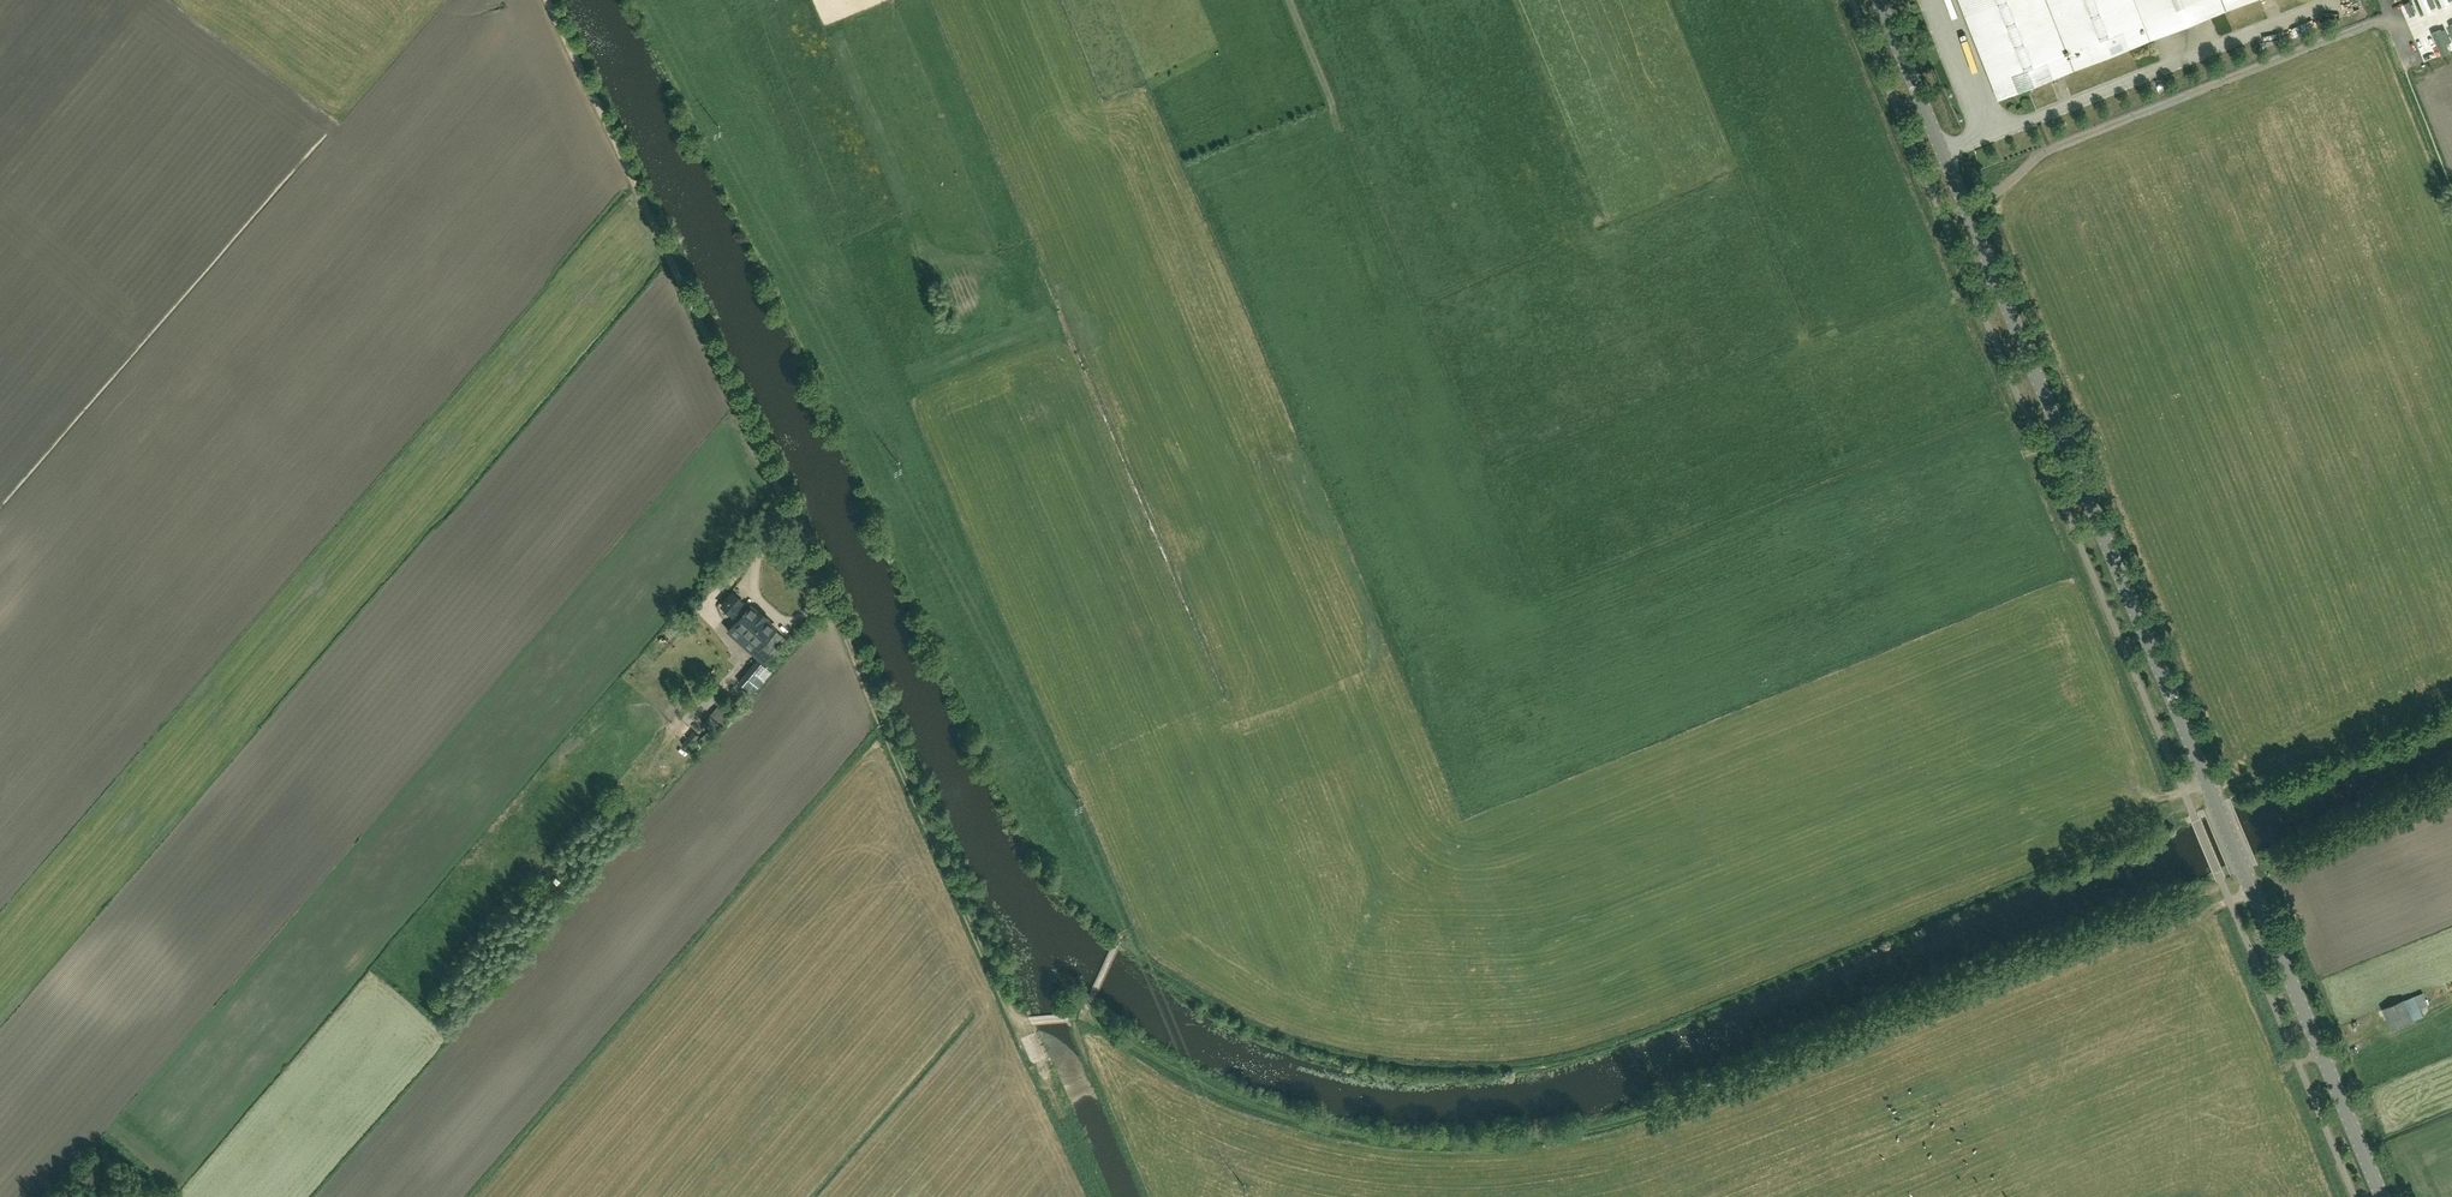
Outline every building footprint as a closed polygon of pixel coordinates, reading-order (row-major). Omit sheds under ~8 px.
[(2164,35),(2192,24),(2253,0),(1960,0),(1999,100),(2164,35)] [(2424,14),(2433,10),(2429,0),(2418,0),(2424,14)] [(2441,29),(2432,33),(2442,55),(2445,55),(2448,53),(2450,52),(2441,29)] [(2438,74),(2442,83),(2451,78),(2451,68),(2438,74)] [(738,619),(735,623),(746,633),(745,635),(757,646),(759,644),(761,645),(760,643),(766,635),(768,637),(775,629),(765,620),(766,619),(757,611),(757,612),(750,606),(746,610),(739,604),(742,601),(734,594),(723,606),(731,614),(732,613),(738,619)] [(770,656),(774,660),(783,650),(778,646),(770,656)] [(757,660),(738,680),(752,692),(770,672),(757,660)] [(687,749),(699,735),(694,731),(682,744),(687,749)] [(705,736),(695,744),(699,750),(710,742),(705,736)] [(2414,1020),(2405,1000),(2384,1009),(2392,1029),(2414,1020)]
